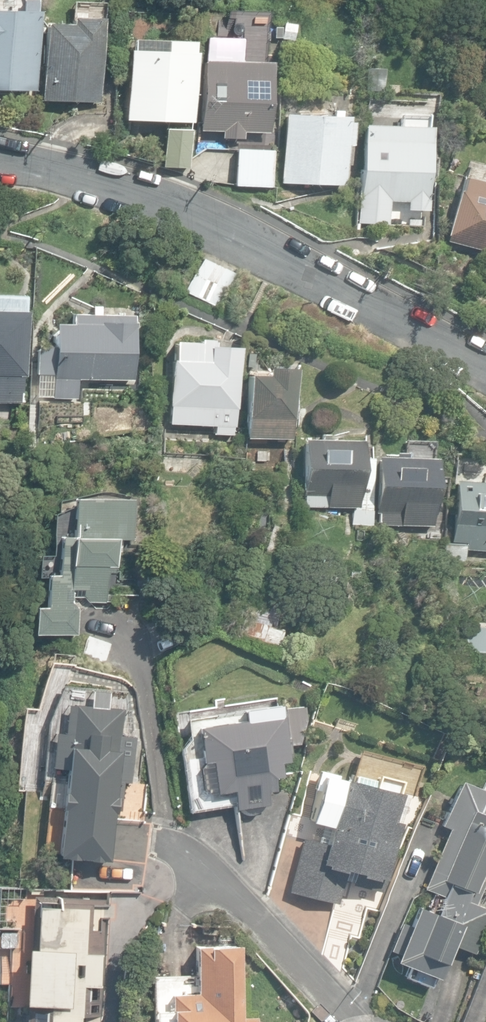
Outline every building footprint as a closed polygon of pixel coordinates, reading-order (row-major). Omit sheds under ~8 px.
[(36,92),(38,10),(34,10),(34,1),(21,0),(21,11),(0,10),(0,91),(36,92)] [(42,102),(101,103),(103,19),(71,18),(71,24),(44,24),(42,102)] [(282,40),(295,41),(297,24),(285,23),(282,40)] [(125,120),(194,123),(197,53),(193,53),(194,41),(165,40),(164,43),(151,42),(132,41),(132,50),(127,50),(125,120)] [(222,137),(244,138),(244,130),(268,131),(271,62),(203,60),(200,130),(222,131),(222,137)] [(283,183),(346,184),(347,145),(352,145),(353,123),(348,123),(348,115),(285,114),(283,183)] [(408,209),(428,210),(431,126),(363,124),(360,199),(409,200),(408,209)] [(163,167),(190,167),(191,129),(164,128),(163,167)] [(235,187),(269,187),(270,150),(236,150),(235,187)] [(485,259),(485,181),(464,176),(461,189),(458,189),(446,234),(448,235),(447,240),(484,250),(482,258),(485,259)] [(187,291),(220,307),(236,272),(204,257),(187,291)] [(24,401),(24,376),(26,376),(28,310),(25,310),(25,296),(0,295),(0,400),(24,401)] [(53,399),(78,400),(79,380),(134,381),(136,322),(132,321),(132,315),(102,314),(102,306),(94,306),(94,315),(72,315),(72,324),(54,324),(54,334),(52,335),(52,344),(54,346),(54,356),(40,356),(39,371),(53,372),(53,399)] [(214,434),(234,434),(234,426),(236,427),(239,347),(212,346),(213,340),(198,339),(198,342),(174,341),(173,358),(172,358),(169,423),(215,425),(214,434)] [(248,373),(247,438),(293,439),(294,364),(267,363),(267,374),(248,373)] [(355,528),(364,528),(364,525),(372,525),(373,458),(363,457),(363,440),(331,440),(331,434),(321,434),(321,439),(305,439),(303,507),(358,508),(358,510),(353,510),(353,524),(355,524),(355,528)] [(379,524),(434,525),(434,516),(436,516),(437,502),(435,502),(436,457),(407,456),(407,452),(393,452),(393,455),(378,455),(377,512),(380,512),(379,524)] [(485,549),(485,480),(455,478),(452,536),(470,537),(469,549),(485,549)] [(33,633),(77,634),(78,607),(72,601),(72,596),(84,597),(89,602),(106,602),(107,572),(113,572),(113,566),(114,566),(115,539),(130,538),(131,497),(72,496),(72,535),(59,534),(58,573),(47,573),(47,605),(34,605),(33,633)] [(466,562),(466,544),(445,544),(445,562),(466,562)] [(238,636),(280,646),(284,630),(276,627),(280,604),(247,596),(238,636)] [(485,643),(485,626),(460,624),(466,650),(483,650),(485,643)] [(48,668),(50,655),(36,653),(34,666),(48,668)] [(57,855),(109,860),(113,812),(121,812),(124,783),(130,783),(135,737),(119,736),(122,709),(106,706),(107,691),(91,689),(89,704),(66,703),(63,732),(54,732),(51,767),(64,768),(57,855)] [(248,812),(251,813),(254,812),(257,811),(260,809),(261,807),(262,804),(268,803),(267,791),(274,790),(272,776),(280,775),(278,761),(287,760),(287,754),(290,754),(287,735),(284,736),(277,705),(186,718),(190,738),(183,747),(191,812),(242,806),(243,809),(246,811),(248,812)] [(287,889),(339,903),(345,880),(381,890),(400,820),(391,818),(398,790),(394,789),(397,778),(375,772),(373,779),(354,774),(352,781),(322,773),(310,818),(321,821),(316,839),(301,835),(287,889)] [(444,896),(446,891),(477,903),(485,881),(482,880),(485,869),(485,787),(485,790),(459,779),(441,824),(449,828),(424,888),(444,896)] [(24,900),(24,887),(5,886),(4,898),(24,900)] [(444,896),(437,914),(415,905),(407,924),(401,922),(390,950),(397,952),(394,959),(410,965),(405,976),(431,986),(435,976),(439,977),(452,944),(474,953),(485,923),(485,922),(484,921),(485,915),(485,907),(477,903),(446,891),(444,896)] [(87,1015),(99,1016),(106,900),(34,896),(27,1021),(86,1021),(87,1015)] [(256,1012),(245,1013),(242,941),(192,943),(194,993),(169,994),(170,1006),(156,1007),(157,1021),(257,1021),(256,1012)]
